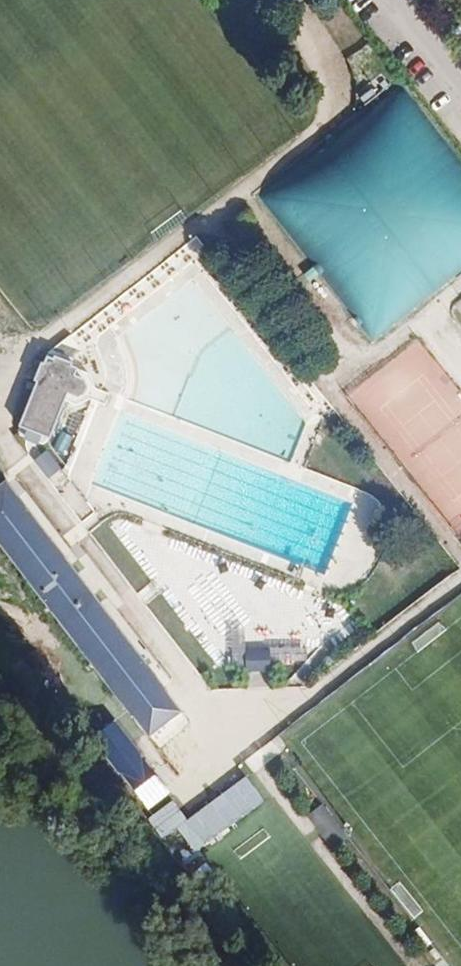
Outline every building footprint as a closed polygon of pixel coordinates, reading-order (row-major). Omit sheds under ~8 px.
[(248,26),(261,17),(256,10),(243,19),(248,26)] [(360,324),(372,341),(393,326),(381,308),(360,324)] [(69,394),(76,376),(74,375),(76,368),(71,366),(74,354),(81,349),(70,335),(47,354),(43,363),(36,360),(29,379),(36,382),(19,426),(49,438),(67,393),(69,394)] [(76,376),(69,394),(77,397),(84,394),(86,386),(83,379),(76,376)] [(38,445),(41,435),(26,429),(23,439),(38,445)] [(48,451),(33,456),(40,476),(55,471),(48,451)] [(148,735),(179,711),(162,690),(164,689),(5,482),(0,486),(0,544),(130,714),(131,714),(148,735)] [(269,654),(247,655),(247,670),(269,669),(269,654)] [(165,787),(113,721),(93,738),(121,772),(120,773),(143,803),(165,787)] [(192,723),(158,749),(174,770),(208,744),(192,723)] [(243,777),(182,817),(170,800),(144,818),(158,839),(172,829),(188,852),(261,803),(243,777)] [(147,808),(168,792),(165,787),(143,803),(147,808)] [(328,848),(347,834),(324,801),(304,815),(328,848)]
